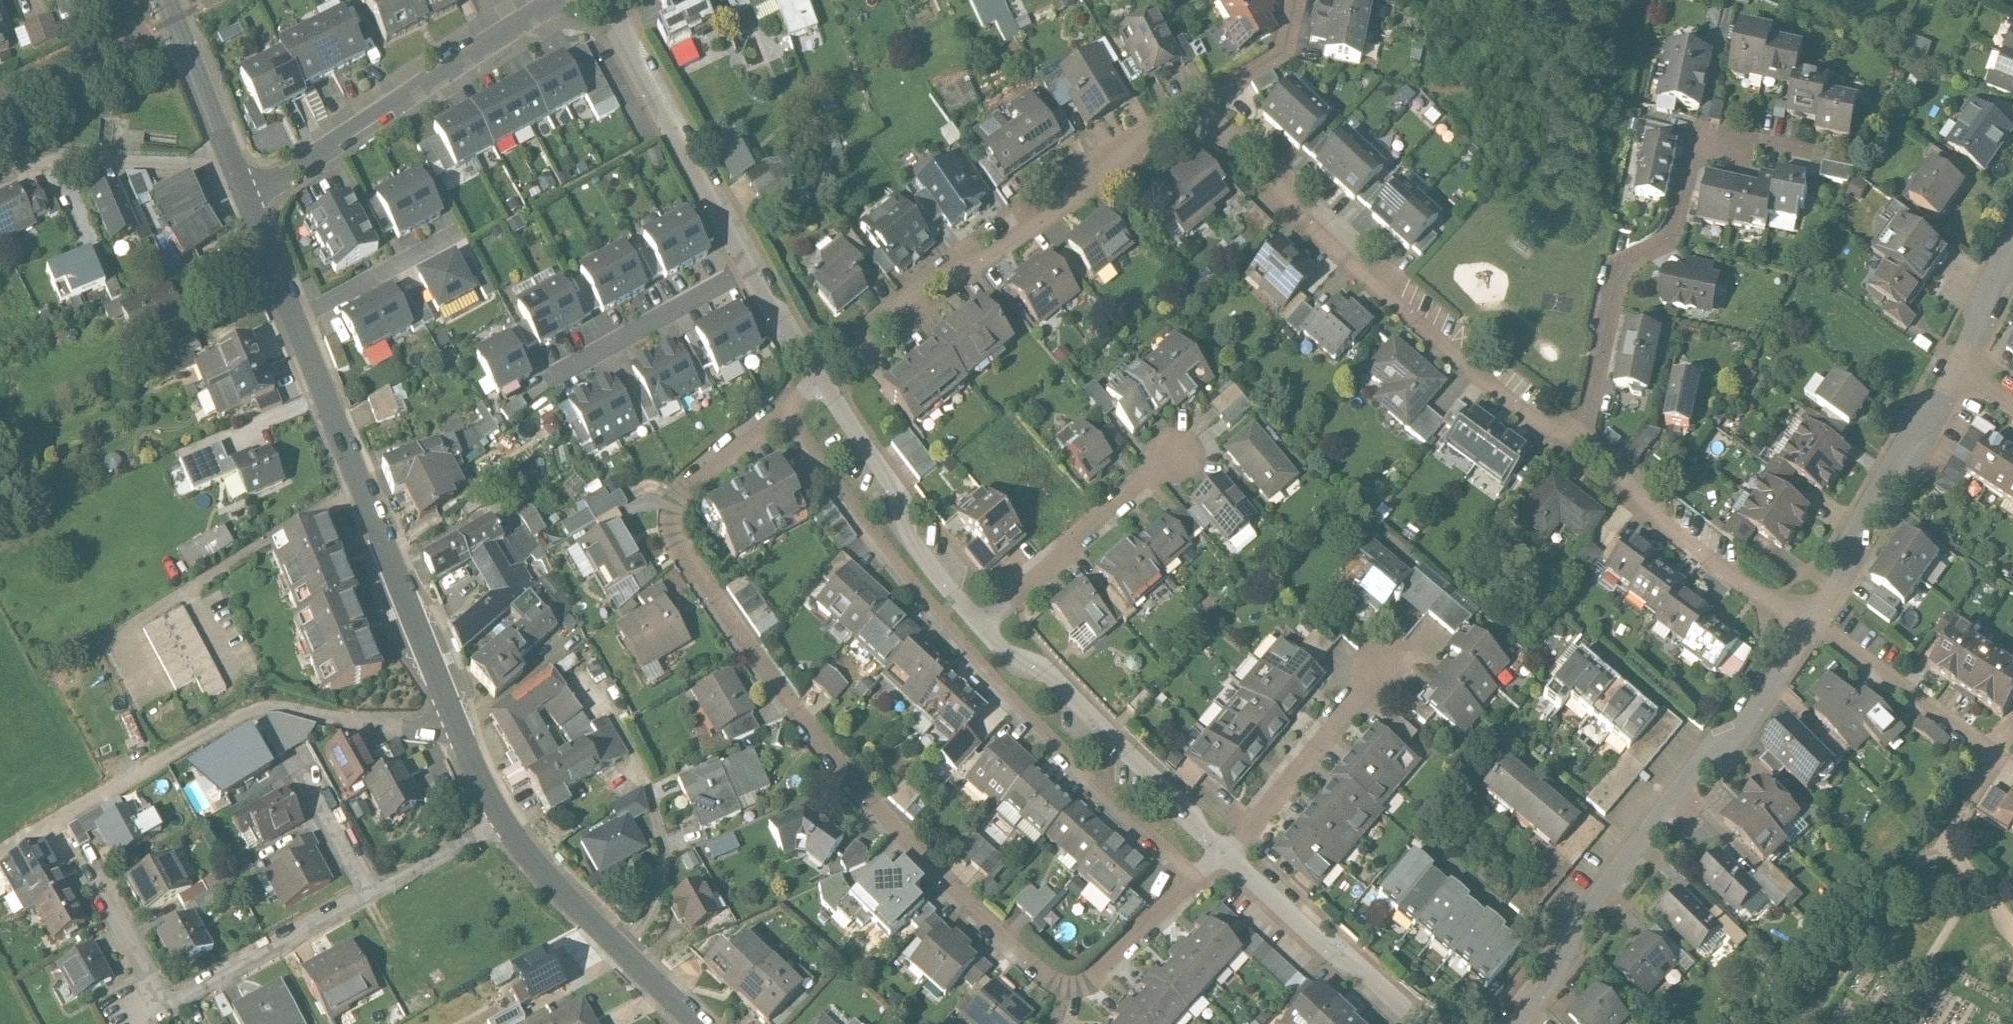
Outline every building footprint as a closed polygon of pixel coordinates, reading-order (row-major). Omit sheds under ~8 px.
[(62,23),(115,3),(114,0),(54,0),(62,23)] [(366,7),(385,45),(457,9),(452,0),(380,0),(366,7)] [(701,0),(659,0),(672,25),(659,32),(669,53),(703,36),(701,32),(712,27),(702,8),(704,7),(701,0)] [(736,14),(748,8),(750,1),(752,0),(729,0),(736,14)] [(750,1),(748,8),(752,15),(777,4),(776,0),(752,0),(750,1)] [(807,0),(776,0),(777,4),(790,39),(817,29),(807,0)] [(969,2),(982,28),(994,22),(1009,15),(1002,0),(972,0),(969,2)] [(1257,4),(1264,0),(1227,0),(1237,16),(1257,4)] [(1312,20),(1365,31),(1372,1),(1365,0),(1337,0),(1336,6),(1319,3),(1318,10),(1313,13),(1312,20)] [(1222,25),(1238,52),(1273,32),(1257,4),(1237,16),(1222,25)] [(1009,15),(994,22),(1005,42),(1015,37),(1020,34),(1009,15)] [(343,16),(322,27),(343,70),(365,59),(343,16)] [(49,17),(24,27),(33,51),(58,41),(49,17)] [(1170,46),(1153,18),(1119,38),(1134,63),(1143,79),(1145,82),(1179,62),(1170,46)] [(1359,62),(1365,31),(1312,20),(1310,28),(1313,32),(1311,41),(1327,44),(1325,55),(1359,62)] [(322,27),(300,38),(322,81),(343,70),(322,27)] [(1762,80),(1770,43),(1772,34),(1742,28),(1732,74),(1734,75),(1737,79),(1746,81),(1751,78),(1762,80)] [(279,49),(283,56),(301,91),(322,81),(300,38),(279,49)] [(1182,39),(1170,46),(1179,62),(1182,67),(1194,60),(1189,50),(1185,45),(1182,39)] [(1931,44),(1917,39),(1912,54),(1926,59),(1931,44)] [(1365,40),(1361,57),(1375,60),(1380,44),(1365,40)] [(1794,87),(1796,76),(1802,49),(1770,43),(1762,80),(1794,87)] [(1105,44),(1095,51),(1098,56),(1109,73),(1119,67),(1105,44)] [(1198,45),(1189,50),(1194,60),(1196,63),(1205,58),(1198,45)] [(1711,56),(1671,47),(1667,68),(1663,70),(1660,82),(1662,86),(1659,99),(1700,108),(1711,56)] [(583,48),(562,59),(584,99),(597,123),(618,111),(583,48)] [(2006,55),(1997,78),(2012,85),(2012,58),(2006,55)] [(283,56),(262,67),(284,109),(305,98),(301,91),(283,56)] [(1109,73),(1098,56),(1064,77),(1078,100),(1072,104),(1073,106),(1086,128),(1127,103),(1109,73)] [(562,59),(544,69),(566,109),(584,99),(562,59)] [(139,65),(138,62),(136,60),(132,62),(131,64),(132,67),(135,69),(138,67),(139,65)] [(1143,79),(1134,63),(1122,70),(1132,86),(1143,79)] [(262,120),(284,109),(262,67),(240,78),(254,104),(262,120)] [(962,68),(938,79),(952,110),(977,99),(962,68)] [(548,119),(566,109),(544,69),(526,79),(548,119)] [(1259,94),(1277,84),(1271,73),(1253,83),(1259,94)] [(1790,104),(1788,114),(1820,121),(1825,96),(1828,82),(1796,76),(1794,87),(1790,104)] [(1991,76),(1987,87),(2012,96),(2012,92),(2012,85),(1997,78),(1991,76)] [(1078,100),(1064,77),(1043,89),(1059,113),(1073,106),(1072,104),(1078,100)] [(526,79),(508,89),(529,129),(548,119),(526,79)] [(1263,117),(1281,134),(1309,103),(1291,86),(1263,117)] [(508,89),(489,99),(511,139),(529,129),(508,89)] [(1410,98),(1403,92),(1397,99),(1404,106),(1410,98)] [(1820,121),(1817,133),(1849,140),(1857,103),(1825,96),(1820,121)] [(493,149),(511,139),(489,99),(471,110),(493,149)] [(1045,123),(1028,99),(973,137),(984,153),(1004,181),(1059,143),(1045,123)] [(1989,113),(1972,101),(1962,115),(1966,118),(1947,144),(1984,171),(2012,131),(2009,128),(1989,113)] [(1788,114),(1790,104),(1779,102),(1776,118),(1787,121),(1788,114)] [(1328,120),(1309,103),(1281,134),(1300,151),(1303,147),(1317,132),(1328,120)] [(1996,103),(1989,113),(2009,128),(2012,123),(2012,110),(1996,103)] [(262,120),(254,104),(243,110),(254,134),(266,128),(262,120)] [(1714,104),(1710,122),(1721,124),(1725,107),(1714,104)] [(452,120),(474,159),(493,149),(471,110),(452,120)] [(1428,131),(1437,120),(1428,112),(1418,122),(1428,131)] [(1059,113),(1045,123),(1059,143),(1072,134),(1059,113)] [(474,159),(452,120),(434,130),(439,138),(450,158),(456,169),(474,159)] [(1648,141),(1669,146),(1673,131),(1640,123),(1636,139),(1648,141)] [(960,140),(951,128),(942,134),(952,146),(960,140)] [(1312,155),(1326,140),(1317,132),(1303,147),(1312,155)] [(756,169),(735,136),(715,148),(736,181),(747,174),(756,169)] [(1318,167),(1336,184),(1364,153),(1346,137),(1335,148),(1321,163),(1318,167)] [(450,158),(439,138),(428,144),(439,164),(450,158)] [(1470,145),(1463,138),(1454,148),(1461,154),(1470,145)] [(1321,163),(1335,148),(1326,140),(1312,155),(1321,163)] [(1669,146),(1648,141),(1635,195),(1665,202),(1678,149),(1669,146)] [(439,164),(428,144),(418,149),(428,170),(439,164)] [(1477,152),(1470,146),(1466,151),(1473,157),(1477,152)] [(1950,161),(1932,149),(1925,161),(1933,166),(1943,172),(1950,161)] [(1825,151),(1823,163),(1848,168),(1851,157),(1825,151)] [(984,153),(974,160),(994,188),(1004,181),(984,153)] [(1382,170),(1364,153),(1336,184),(1354,200),(1358,196),(1372,181),(1382,170)] [(1173,187),(1151,206),(1166,224),(1171,221),(1185,237),(1211,215),(1208,211),(1224,198),(1217,190),(1221,187),(1197,158),(1168,182),(1173,187)] [(985,195),(959,159),(935,177),(932,172),(916,183),(923,193),(926,191),(945,217),(952,227),(963,219),(965,222),(979,212),(973,204),(985,195)] [(756,169),(747,174),(758,192),(787,173),(779,162),(765,163),(756,169)] [(1848,168),(1823,163),(1820,178),(1847,185),(1853,174),(1856,170),(1848,168)] [(1943,172),(1933,166),(1910,198),(1937,217),(1960,185),(1943,172)] [(1779,173),(1778,179),(1769,222),(1795,227),(1799,209),(1804,210),(1808,192),(1803,191),(1805,178),(1779,173)] [(1765,229),(1769,222),(1778,179),(1763,175),(1760,190),(1738,186),(1730,226),(1750,230),(1750,226),(1765,229)] [(397,187),(420,228),(440,216),(418,176),(397,187)] [(146,179),(128,179),(139,207),(148,227),(156,225),(148,206),(156,203),(154,197),(146,179)] [(1729,228),(1730,226),(1738,186),(1709,180),(1705,201),(1700,222),(1729,228)] [(1854,180),(1846,195),(1860,203),(1868,188),(1854,180)] [(1367,204),(1381,189),(1372,181),(1358,196),(1367,204)] [(189,182),(154,197),(156,203),(169,235),(172,243),(207,220),(189,182)] [(1372,217),(1390,234),(1418,203),(1400,186),(1390,197),(1376,212),(1372,217)] [(420,228),(397,187),(376,199),(377,201),(394,231),(398,239),(420,228)] [(117,188),(93,198),(113,244),(135,234),(137,233),(128,212),(117,188)] [(1376,212),(1390,197),(1381,189),(1367,204),(1376,212)] [(1,246),(36,229),(33,224),(49,216),(40,200),(36,192),(23,198),(19,191),(0,201),(0,244),(1,246)] [(923,193),(915,199),(927,217),(933,225),(945,217),(926,191),(923,193)] [(52,194),(40,200),(49,216),(51,220),(62,215),(52,194)] [(893,197),(859,224),(882,251),(895,268),(898,271),(931,244),(928,241),(916,225),(893,197)] [(327,210),(357,263),(378,251),(349,198),(327,210)] [(1700,222),(1705,201),(1693,198),(1688,225),(1699,227),(1700,222)] [(394,231),(377,201),(368,206),(384,236),(394,231)] [(1918,219),(1893,202),(1885,213),(1903,226),(1910,230),(1918,219)] [(169,235),(156,203),(148,206),(156,225),(161,238),(169,235)] [(1437,219),(1418,203),(1390,234),(1409,250),(1413,246),(1427,231),(1437,219)] [(1264,236),(1272,227),(1250,206),(1246,210),(1249,215),(1238,226),(1253,241),(1261,233),(1264,236)] [(139,207),(128,212),(137,233),(135,234),(140,244),(152,239),(148,227),(139,207)] [(357,263),(327,210),(306,222),(336,275),(357,263)] [(686,215),(665,226),(687,267),(708,255),(705,250),(692,225),(686,215)] [(927,217),(916,225),(928,241),(939,233),(933,225),(927,217)] [(1103,218),(1067,249),(1086,271),(1094,280),(1129,250),(1103,218)] [(219,238),(207,220),(172,243),(184,261),(219,238)] [(702,220),(692,225),(705,250),(715,244),(702,220)] [(666,278),(687,267),(665,226),(644,238),(650,250),(664,275),(666,278)] [(1881,256),(1889,262),(1924,287),(1946,256),(1910,230),(1903,226),(1881,256)] [(1422,255),(1436,240),(1427,231),(1413,246),(1422,255)] [(853,237),(841,246),(854,261),(856,260),(858,263),(868,255),(853,237)] [(1317,275),(1281,242),(1249,278),(1284,310),(1298,295),(1317,275)] [(841,246),(839,243),(821,257),(822,267),(813,274),(817,289),(838,315),(866,291),(857,281),(867,273),(858,263),(856,260),(854,261),(841,246)] [(1067,249),(1059,256),(1071,270),(1078,278),(1086,271),(1067,249)] [(623,250),(602,261),(624,301),(645,290),(643,286),(630,262),(623,250)] [(650,250),(640,256),(653,281),(664,275),(650,250)] [(882,251),(872,259),(886,275),(895,268),(882,251)] [(1055,251),(1046,259),(1062,278),(1071,270),(1059,256),(1055,251)] [(91,255),(47,274),(61,306),(104,287),(102,282),(91,255)] [(640,256),(630,262),(643,286),(653,281),(640,256)] [(454,257),(420,277),(446,323),(480,303),(454,257)] [(1027,275),(1058,311),(1077,295),(1062,278),(1046,259),(1027,275)] [(603,313),(624,301),(602,261),(581,273),(586,281),(601,309),(603,313)] [(1905,313),(1924,287),(1889,262),(1870,289),(1891,304),(1905,313)] [(1689,264),(1686,274),(1711,280),(1714,269),(1689,264)] [(1686,274),(1674,272),(1665,277),(1660,298),(1666,306),(1711,316),(1718,281),(1711,280),(1686,274)] [(496,294),(485,274),(475,280),(486,300),(496,294)] [(1058,311),(1027,275),(1009,290),(1026,310),(1039,326),(1058,311)] [(122,298),(113,277),(102,282),(104,287),(111,303),(122,298)] [(575,287),(577,291),(590,315),(601,309),(586,281),(575,287)] [(560,284),(539,296),(561,336),(582,325),(580,321),(567,297),(560,284)] [(1009,290),(1000,297),(1017,317),(1026,310),(1009,290)] [(393,291),(367,306),(387,341),(413,327),(398,301),(393,291)] [(435,320),(418,291),(409,296),(425,326),(435,320)] [(577,291),(567,297),(580,321),(590,315),(577,291)] [(181,321),(168,293),(122,313),(132,337),(137,335),(134,329),(158,319),(162,329),(181,321)] [(1304,308),(1307,304),(1298,295),(1284,310),(1277,319),(1287,327),(1304,308)] [(425,326),(409,296),(398,301),(413,327),(416,332),(425,326)] [(540,347),(561,336),(539,296),(518,307),(528,325),(539,344),(540,347)] [(934,346),(966,385),(967,384),(965,381),(975,373),(972,370),(998,349),(1001,352),(1012,342),(981,304),(932,343),(934,346)] [(1905,313),(1891,304),(1884,313),(1909,331),(1916,321),(1905,313)] [(1301,334),(1334,361),(1349,343),(1353,346),(1371,324),(1349,306),(1345,310),(1339,305),(1325,322),(1316,315),(1315,317),(1301,334)] [(362,355),(387,341),(367,306),(342,320),(362,355)] [(1301,334),(1315,317),(1304,308),(1287,327),(1298,336),(1301,334)] [(738,311),(718,322),(739,361),(760,350),(755,341),(741,316),(738,311)] [(751,311),(741,316),(755,341),(765,336),(751,311)] [(1637,320),(1634,332),(1658,337),(1661,325),(1637,320)] [(718,373),(739,361),(718,322),(696,334),(712,363),(718,373)] [(501,325),(475,334),(479,346),(505,337),(501,325)] [(528,325),(518,330),(528,350),(539,344),(528,325)] [(515,326),(504,332),(508,340),(517,356),(528,350),(518,330),(515,326)] [(1629,331),(1623,361),(1652,366),(1658,337),(1634,332),(1629,331)] [(696,334),(686,340),(696,360),(701,369),(712,363),(696,334)] [(194,339),(170,349),(175,362),(190,356),(200,352),(194,339)] [(348,368),(337,339),(327,343),(337,372),(348,368)] [(508,340),(477,357),(498,396),(530,379),(517,356),(508,340)] [(198,366),(209,392),(262,370),(250,342),(214,358),(215,359),(198,366)] [(1169,406),(1173,411),(1207,382),(1175,344),(1141,373),(1169,406)] [(1376,405),(1408,431),(1425,410),(1445,387),(1393,344),(1368,375),(1388,391),(1376,405)] [(675,345),(654,356),(678,400),(699,388),(686,366),(675,345)] [(966,385),(934,346),(881,388),(913,427),(933,411),(930,408),(944,397),(946,400),(966,385)] [(175,362),(170,365),(175,377),(195,369),(190,356),(175,362)] [(657,411),(678,400),(654,356),(633,367),(644,387),(657,411)] [(696,360),(686,366),(699,388),(700,391),(710,385),(701,369),(696,360)] [(1652,366),(1623,361),(1621,371),(1615,375),(1614,382),(1617,387),(1629,389),(1633,396),(1641,398),(1647,394),(1652,366)] [(1169,406),(1141,373),(1137,369),(1128,377),(1122,369),(1110,379),(1117,387),(1106,397),(1120,413),(1117,418),(1133,436),(1151,420),(1149,418),(1154,413),(1157,416),(1169,406)] [(273,396),(262,370),(209,392),(220,419),(255,404),(273,397),(273,396)] [(611,379),(591,390),(616,434),(637,423),(623,399),(611,379)] [(1867,400),(1836,379),(1828,390),(1818,404),(1826,411),(1847,427),(1867,400)] [(1689,429),(1698,384),(1675,380),(1666,424),(1689,429)] [(1818,404),(1828,390),(1817,382),(1806,396),(1818,404)] [(644,387),(633,393),(647,417),(657,411),(644,387)] [(399,416),(388,390),(369,402),(377,425),(399,416)] [(595,446),(616,434),(591,390),(570,402),(571,403),(582,422),(595,446)] [(1096,391),(1085,400),(1103,420),(1114,411),(1096,391)] [(1233,392),(1213,409),(1221,419),(1241,401),(1233,392)] [(633,393),(623,399),(637,423),(647,417),(633,393)] [(273,397),(255,404),(260,415),(281,405),(277,394),(273,396),(273,397)] [(502,413),(509,422),(528,408),(521,399),(502,413)] [(1241,401),(1221,419),(1228,428),(1249,410),(1241,401)] [(571,403),(562,409),(572,427),(582,422),(571,403)] [(474,428),(475,431),(482,442),(498,429),(504,423),(498,417),(493,422),(482,404),(475,408),(484,422),(474,428)] [(1453,434),(1469,413),(1458,405),(1442,424),(1442,425),(1453,434)] [(1425,445),(1442,425),(1442,424),(1425,410),(1408,431),(1425,445)] [(1476,465),(1501,431),(1492,425),(1491,427),(1470,411),(1469,413),(1453,434),(1446,443),(1476,465)] [(1826,411),(1819,420),(1829,428),(1841,436),(1847,427),(1826,411)] [(1811,414),(1805,423),(1809,426),(1823,436),(1829,428),(1819,420),(1811,414)] [(1968,476),(1992,439),(1996,433),(1977,421),(1935,488),(1951,498),(1959,486),(1961,488),(1968,476)] [(582,422),(572,427),(586,451),(595,446),(582,422)] [(1065,434),(1054,443),(1064,454),(1067,451),(1078,465),(1074,468),(1089,485),(1109,468),(1106,463),(1110,460),(1096,444),(1081,426),(1068,437),(1065,434)] [(1809,426),(1795,445),(1838,475),(1849,461),(1846,459),(1848,455),(1823,436),(1809,426)] [(1293,476),(1253,429),(1235,444),(1237,446),(1227,454),(1262,495),(1271,487),(1275,490),(1293,476)] [(1110,430),(1102,437),(1103,438),(1117,454),(1125,447),(1110,430)] [(1647,430),(1626,457),(1636,465),(1660,434),(1647,430)] [(475,431),(453,441),(461,461),(482,442),(475,431)] [(908,431),(891,445),(920,482),(936,468),(908,431)] [(1501,431),(1476,465),(1505,487),(1513,477),(1528,456),(1529,455),(1516,445),(1517,443),(1501,431)] [(1103,438),(1096,444),(1110,460),(1117,454),(1103,438)] [(1968,476),(1987,488),(2010,451),(1992,439),(1968,476)] [(453,441),(438,447),(448,467),(450,466),(461,461),(453,441)] [(1829,488),(1838,475),(1795,445),(1783,462),(1797,474),(1822,492),(1826,486),(1829,488)] [(237,476),(231,462),(228,464),(220,446),(180,464),(193,495),(237,476)] [(405,493),(453,473),(450,466),(448,467),(438,447),(384,470),(396,497),(405,493)] [(2005,500),(2012,488),(2012,453),(2010,451),(1987,488),(2005,500)] [(250,454),(231,462),(237,476),(247,500),(283,484),(269,453),(253,460),(250,454)] [(1525,485),(1540,465),(1528,456),(1513,477),(1525,485)] [(1768,482),(1783,493),(1797,474),(1777,459),(1762,478),(1768,482)] [(751,485),(707,508),(734,561),(774,540),(771,533),(805,515),(778,463),(748,478),(751,485)] [(453,473),(405,493),(421,521),(453,501),(450,493),(463,486),(456,472),(453,473)] [(1551,475),(1517,518),(1545,541),(1560,523),(1584,543),(1604,517),(1551,475)] [(602,485),(606,492),(609,498),(620,492),(623,490),(616,477),(602,485)] [(1220,482),(1193,506),(1197,511),(1211,528),(1225,544),(1234,536),(1241,536),(1248,530),(1248,524),(1253,520),(1220,482)] [(1768,482),(1754,501),(1798,532),(1808,518),(1805,515),(1807,511),(1783,493),(1768,482)] [(992,504),(1023,541),(1046,521),(1015,484),(992,504)] [(586,505),(596,523),(627,506),(620,492),(609,498),(606,492),(585,504),(586,505)] [(984,496),(958,518),(978,542),(996,564),(1023,541),(992,504),(984,496)] [(829,501),(811,514),(837,554),(856,541),(829,501)] [(1789,545),(1798,532),(1754,501),(1742,519),(1757,530),(1782,547),(1786,542),(1789,545)] [(581,515),(561,527),(569,540),(596,523),(586,505),(578,510),(581,515)] [(518,518),(523,527),(532,540),(545,531),(531,510),(518,518)] [(1197,511),(1186,521),(1198,535),(1200,537),(1211,528),(1197,511)] [(1179,513),(1167,524),(1186,545),(1198,535),(1186,521),(1179,513)] [(1724,535),(1743,549),(1757,530),(1742,519),(1738,516),(1724,535)] [(490,521),(457,541),(469,562),(495,547),(502,543),(490,521)] [(1166,522),(1136,548),(1159,576),(1189,549),(1186,545),(1167,524),(1166,522)] [(326,523),(269,546),(300,621),(351,600),(357,598),(326,523)] [(617,524),(577,548),(606,595),(646,572),(617,524)] [(504,539),(505,541),(520,567),(523,565),(530,558),(538,550),(532,540),(523,527),(504,539)] [(224,529),(195,547),(192,544),(178,553),(191,573),(235,546),(224,529)] [(1920,531),(1912,542),(1938,562),(1947,550),(1920,531)] [(1889,559),(1922,583),(1938,562),(1912,542),(1905,537),(1889,559)] [(457,541),(424,559),(436,581),(456,570),(469,562),(457,541)] [(502,543),(495,547),(510,573),(520,567),(505,541),(502,543)] [(1130,541),(1095,572),(1128,611),(1164,581),(1159,576),(1136,548),(1130,541)] [(1613,566),(1626,548),(1616,541),(1604,558),(1604,559),(1613,566)] [(1657,560),(1631,541),(1626,548),(1613,566),(1606,574),(1633,593),(1653,565),(1657,560)] [(978,542),(965,553),(983,575),(996,564),(978,542)] [(538,550),(530,558),(539,565),(550,558),(542,546),(538,550)] [(1424,622),(1428,617),(1443,599),(1414,574),(1409,579),(1369,546),(1356,561),(1370,572),(1350,595),(1378,619),(1392,602),(1400,602),(1424,622)] [(1604,559),(1604,558),(1587,546),(1574,564),(1591,577),(1604,559)] [(490,597),(450,632),(467,656),(511,614),(526,601),(524,596),(510,573),(495,547),(469,562),(490,597)] [(853,569),(841,558),(822,580),(832,589),(850,570),(851,572),(853,569)] [(1922,583),(1889,559),(1872,581),(1882,589),(1901,602),(1905,605),(1922,583)] [(523,565),(520,567),(510,573),(524,596),(536,588),(523,565)] [(1685,588),(1653,565),(1633,593),(1630,597),(1661,620),(1681,593),(1685,588)] [(646,572),(606,595),(617,614),(656,577),(651,569),(646,572)] [(855,639),(884,607),(887,605),(851,572),(850,570),(832,589),(817,605),(855,639)] [(744,577),(726,590),(760,638),(778,626),(744,577)] [(1075,588),(1049,610),(1072,637),(1083,629),(1097,643),(1113,630),(1075,588)] [(1882,589),(1869,608),(1890,623),(1896,615),(1894,612),(1901,602),(1882,589)] [(1681,593),(1661,620),(1657,626),(1688,649),(1708,622),(1712,616),(1681,593)] [(523,627),(509,639),(524,657),(556,630),(529,599),(526,601),(511,614),(523,627)] [(1443,599),(1428,617),(1456,641),(1464,632),(1471,623),(1443,599)] [(351,600),(300,621),(305,633),(298,636),(324,698),(382,674),(351,600)] [(665,602),(617,631),(638,666),(686,637),(665,602)] [(916,643),(918,640),(884,607),(855,639),(852,641),(888,674),(916,643)] [(183,610),(163,620),(195,681),(206,702),(226,691),(183,610)] [(1949,617),(1936,638),(1946,644),(1955,630),(1959,623),(1949,617)] [(163,620),(144,631),(176,691),(195,681),(163,620)] [(1739,644),(1708,622),(1688,649),(1685,653),(1715,676),(1725,663),(1739,644)] [(1929,670),(1949,682),(1974,643),(1955,630),(1946,644),(1929,670)] [(1507,668),(1464,632),(1456,641),(1460,645),(1451,655),(1453,657),(1471,672),(1489,688),(1507,668)] [(509,639),(472,670),(497,699),(525,675),(515,664),(524,657),(509,639)] [(882,680),(917,713),(947,679),(951,676),(916,643),(888,674),(882,680)] [(1993,655),(1974,643),(1949,682),(1967,694),(1993,655)] [(1737,672),(1751,654),(1739,644),(1725,663),(1737,672)] [(1281,647),(1261,670),(1301,704),(1321,681),(1281,647)] [(1985,706),(2010,666),(1993,655),(1967,694),(1985,706)] [(1492,690),(1489,688),(1471,672),(1453,657),(1443,669),(1446,672),(1438,681),(1441,684),(1473,712),(1492,690)] [(1568,703),(1595,671),(1578,657),(1543,699),(1559,713),(1568,703)] [(1985,706),(2003,717),(2012,702),(2012,667),(2010,666),(1985,706)] [(1831,673),(1857,699),(1862,694),(1836,668),(1831,673)] [(827,670),(812,685),(833,705),(848,689),(827,670)] [(1283,726),(1301,704),(1261,670),(1242,691),(1245,694),(1283,726)] [(1595,671),(1568,703),(1586,718),(1613,686),(1595,671)] [(527,780),(560,762),(534,719),(543,712),(565,695),(549,674),(492,718),(527,780)] [(728,675),(692,696),(716,736),(724,732),(750,717),(752,715),(728,675)] [(985,713),(947,679),(917,713),(906,725),(913,732),(911,734),(922,744),(933,731),(953,749),(964,737),(985,713)] [(1832,679),(1813,698),(1824,709),(1828,706),(1845,723),(1852,717),(1861,707),(1832,679)] [(1478,716),(1473,712),(1441,684),(1421,707),(1433,718),(1458,739),(1478,716)] [(1613,686),(1586,718),(1607,735),(1634,703),(1613,686)] [(1226,716),(1267,751),(1286,729),(1283,726),(1245,694),(1226,716)] [(565,695),(543,712),(576,753),(585,748),(598,740),(591,731),(565,695)] [(1869,700),(1861,707),(1852,717),(1872,737),(1886,751),(1903,734),(1869,700)] [(1415,703),(1407,714),(1426,728),(1433,718),(1421,707),(1415,703)] [(1634,703),(1607,735),(1628,754),(1655,721),(1634,703)] [(1828,706),(1824,709),(1816,717),(1834,735),(1849,749),(1854,755),(1872,737),(1852,717),(1845,723),(1828,706)] [(1662,713),(1655,721),(1628,754),(1587,804),(1606,819),(1680,728),(1662,713)] [(1267,751),(1226,716),(1208,738),(1248,773),(1267,751)] [(750,717),(724,732),(731,745),(759,732),(750,717)] [(1948,739),(1921,721),(1915,730),(1941,748),(1948,739)] [(606,722),(591,731),(598,740),(585,748),(599,774),(628,758),(606,722)] [(1398,724),(1385,739),(1403,755),(1416,739),(1398,724)] [(1793,726),(1766,754),(1771,759),(1786,774),(1807,795),(1835,767),(1819,751),(1793,726)] [(291,729),(278,735),(287,752),(300,746),(291,729)] [(1358,754),(1395,785),(1397,787),(1416,765),(1403,755),(1385,739),(1376,732),(1358,754)] [(250,735),(200,765),(222,801),(271,771),(250,735)] [(1819,751),(1835,767),(1849,749),(1834,735),(1819,751)] [(964,737),(953,749),(943,760),(960,775),(980,752),(964,737)] [(1248,773),(1208,738),(1189,760),(1229,794),(1248,773)] [(354,740),(326,756),(349,795),(366,786),(376,780),(364,758),(354,740)] [(1034,772),(1002,743),(968,780),(999,809),(1032,773),(1034,772)] [(385,747),(364,758),(376,780),(398,768),(385,747)] [(560,762),(527,780),(549,819),(570,807),(563,794),(599,774),(585,748),(576,753),(560,762)] [(717,765),(677,783),(690,810),(693,809),(703,832),(740,816),(736,806),(769,791),(753,753),(719,769),(717,765)] [(1395,785),(1358,754),(1348,765),(1351,768),(1339,782),(1372,811),(1395,785)] [(398,768),(405,781),(426,769),(419,756),(398,768)] [(1763,766),(1778,781),(1786,774),(1771,759),(1763,766)] [(1515,818),(1537,792),(1505,766),(1484,792),(1515,818)] [(398,768),(376,780),(366,786),(387,823),(419,805),(405,781),(398,768)] [(995,814),(1015,832),(1052,792),(1032,773),(999,809),(995,814)] [(1372,811),(1339,782),(1330,793),(1334,796),(1322,809),(1356,839),(1376,815),(1372,811)] [(1766,787),(1747,806),(1784,844),(1804,824),(1787,807),(1766,787)] [(1072,810),(1052,792),(1015,832),(1035,851),(1072,810)] [(1537,792),(1515,818),(1556,853),(1578,827),(1537,792)] [(609,811),(617,825),(626,820),(630,827),(649,816),(642,793),(609,811)] [(285,794),(231,824),(240,841),(254,833),(262,848),(302,826),(285,794)] [(2009,835),(2012,828),(2012,814),(2004,809),(2008,803),(1992,794),(1979,817),(2009,835)] [(2004,809),(2012,814),(2012,795),(2008,803),(2004,809)] [(1787,807),(1804,824),(1812,815),(1794,799),(1787,807)] [(1747,806),(1727,825),(1769,868),(1788,848),(1784,844),(1747,806)] [(1082,872),(1110,840),(1074,808),(1072,810),(1046,840),(1082,872)] [(1356,839),(1322,809),(1308,825),(1304,822),(1297,831),(1335,863),(1356,839)] [(102,812),(78,825),(86,839),(102,829),(109,825),(102,812)] [(109,825),(102,829),(111,844),(108,846),(117,862),(149,844),(132,812),(109,825)] [(617,825),(581,846),(598,880),(646,853),(630,827),(626,820),(617,825)] [(800,820),(772,832),(785,861),(794,857),(807,858),(823,869),(833,854),(838,847),(828,840),(830,837),(828,828),(823,825),(812,825),(810,827),(800,820)] [(1584,820),(1578,827),(1556,853),(1511,909),(1528,922),(1601,834),(1584,820)] [(78,825),(68,831),(80,851),(90,845),(86,839),(78,825)] [(1335,863),(1297,831),(1277,855),(1317,889),(1337,865),(1335,863)] [(310,852),(311,854),(316,851),(309,838),(286,850),(293,862),(310,852)] [(976,838),(957,859),(967,868),(971,863),(985,847),(976,838)] [(1111,907),(1112,908),(1127,892),(1145,872),(1110,840),(1082,872),(1077,876),(1111,907)] [(45,855),(40,845),(20,857),(24,867),(45,855)] [(844,862),(833,854),(823,869),(819,875),(830,883),(864,868),(868,862),(865,854),(855,846),(844,862)] [(985,847),(971,863),(988,879),(1003,863),(985,847)] [(293,862),(266,876),(285,909),(329,885),(311,854),(310,852),(293,862)] [(1723,853),(1697,879),(1737,918),(1744,911),(1751,918),(1766,902),(1759,895),(1763,892),(1755,884),(1723,853)] [(12,897),(55,873),(45,855),(24,867),(3,879),(12,897)] [(171,859),(127,884),(147,918),(179,899),(190,893),(171,859)] [(1400,910),(1428,877),(1409,861),(1381,894),(1400,910)] [(1760,878),(1786,902),(1793,909),(1802,900),(1769,868),(1760,878)] [(55,873),(12,897),(21,912),(33,905),(36,909),(66,893),(55,873)] [(855,903),(890,939),(908,922),(920,909),(915,904),(924,896),(901,873),(891,883),(883,875),(855,903)] [(1418,925),(1446,893),(1428,877),(1400,910),(1418,925)] [(1766,902),(1777,912),(1786,902),(1760,878),(1755,884),(1763,892),(1759,895),(1766,902)] [(671,911),(679,923),(683,921),(690,933),(720,915),(702,886),(672,904),(674,909),(671,911)] [(190,893),(179,899),(185,908),(205,897),(200,888),(190,893)] [(1030,891),(1017,906),(1034,922),(1055,900),(1046,891),(1039,899),(1030,891)] [(205,897),(185,908),(191,920),(194,919),(208,911),(207,908),(220,901),(215,892),(205,897)] [(1145,910),(1127,892),(1112,908),(1111,907),(1107,911),(1126,928),(1145,910)] [(66,893),(36,909),(54,943),(85,926),(66,893)] [(1436,941),(1464,908),(1446,893),(1418,925),(1436,941)] [(1683,895),(1662,917),(1704,957),(1725,934),(1709,919),(1683,895)] [(920,909),(908,922),(919,933),(933,919),(936,915),(925,904),(920,909)] [(1222,908),(1207,924),(1241,955),(1291,1001),(1306,985),(1222,908)] [(1455,956),(1482,924),(1464,908),(1436,941),(1455,956)] [(1709,919),(1725,934),(1739,947),(1746,940),(1738,933),(1741,930),(1719,909),(1709,919)] [(191,920),(160,937),(178,969),(212,951),(194,919),(191,920)] [(919,933),(916,936),(927,947),(939,935),(944,930),(933,919),(919,933)] [(1227,970),(1241,955),(1207,924),(1202,920),(1195,928),(1201,934),(1194,942),(1227,970)] [(1472,970),(1499,939),(1482,924),(1455,956),(1472,970)] [(1696,970),(1656,932),(1648,941),(1676,968),(1687,978),(1696,970)] [(927,983),(961,946),(952,938),(948,943),(939,935),(910,967),(927,983)] [(722,951),(706,968),(736,996),(771,959),(747,938),(729,957),(722,951)] [(1648,941),(1644,938),(1614,969),(1646,1000),(1676,968),(1648,941)] [(1499,939),(1472,970),(1491,987),(1518,955),(1499,939)] [(1175,951),(1213,985),(1227,970),(1194,942),(1188,948),(1182,943),(1175,951)] [(961,946),(927,983),(945,999),(961,980),(974,966),(964,958),(969,953),(961,946)] [(352,948),(304,974),(327,1017),(375,990),(352,948)] [(92,951),(59,970),(76,1002),(110,983),(92,951)] [(1168,971),(1200,1000),(1213,985),(1175,951),(1167,959),(1174,965),(1168,971)] [(547,955),(514,974),(532,1005),(565,985),(547,955)] [(771,959),(736,996),(766,1023),(800,987),(771,959)] [(974,966),(961,980),(973,991),(982,981),(992,969),(981,959),(974,966)] [(1200,1000),(1168,971),(1161,979),(1155,973),(1148,981),(1186,1015),(1200,1000)] [(962,1022),(992,989),(982,981),(973,991),(953,1013),(962,1022)] [(1186,1015),(1148,981),(1140,989),(1146,995),(1141,1001),(1167,1023),(1178,1023),(1186,1015)] [(1315,993),(1306,985),(1291,1001),(1282,1011),(1292,1019),(1315,993)] [(962,1022),(965,1023),(1026,1023),(1031,1019),(995,986),(992,989),(962,1022)] [(234,1012),(240,1023),(303,1023),(283,987),(234,1012)] [(1567,1019),(1573,1023),(1623,1023),(1628,1019),(1596,989),(1567,1019)] [(1288,1023),(1319,1023),(1335,1007),(1317,991),(1315,993),(1292,1019),(1288,1023)] [(1121,1010),(1137,1023),(1167,1023),(1141,1001),(1134,1008),(1128,1002),(1121,1010)] [(546,1023),(594,1023),(583,1004),(546,1023)] [(1353,1023),(1335,1007),(1319,1023),(1352,1023),(1353,1023)] [(1121,1010),(1113,1019),(1119,1023),(1137,1023),(1121,1010)]
